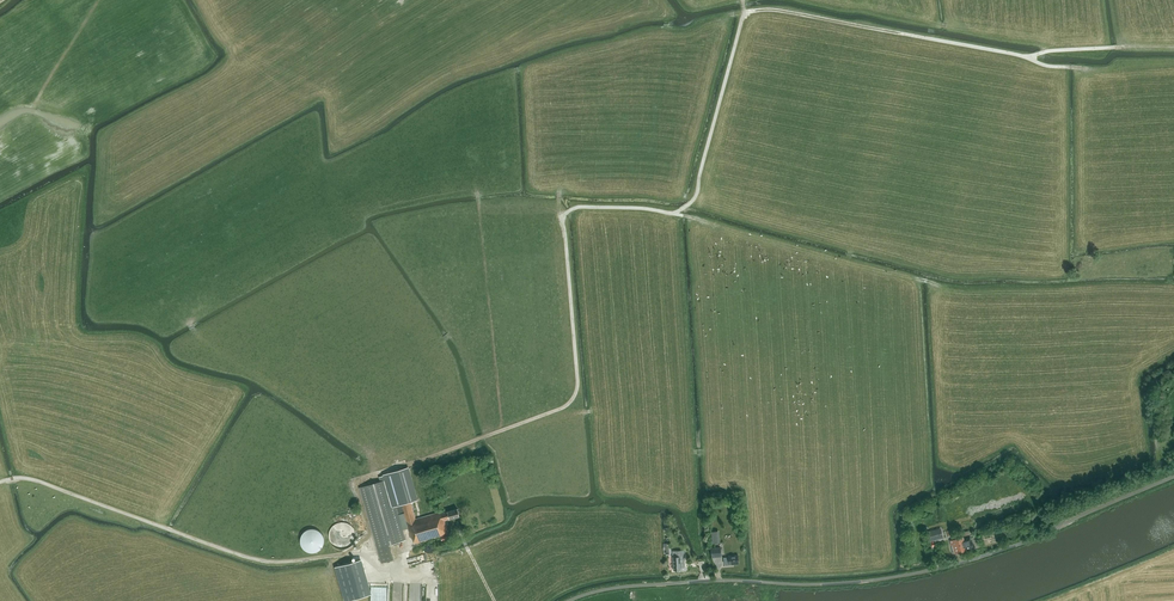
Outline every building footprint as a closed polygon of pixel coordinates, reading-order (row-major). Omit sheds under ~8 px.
[(460,516),(457,508),(442,513),(442,511),(415,519),(410,502),(417,500),(408,468),(379,477),(380,481),(359,487),(381,563),(393,559),(389,545),(406,540),(403,530),(409,528),(412,538),(413,538),(414,544),(441,536),(442,541),(450,539),(444,520),(449,519),(450,519),(460,516)] [(342,522),(340,522),(339,522),(337,523),(335,524),(334,525),(332,526),(331,527),(330,529),(329,531),(329,532),(329,534),(329,536),(329,538),(329,540),(330,541),(331,543),(332,544),(333,546),(335,547),(336,548),(338,548),(340,549),(342,549),(344,549),(346,548),(347,548),(349,547),(350,546),(352,545),(353,543),(354,542),(355,540),(355,538),(356,536),(356,535),(355,533),(355,531),(354,529),(353,528),(352,526),(351,525),(349,524),(348,523),(346,522),(344,522),(342,522)] [(305,550),(308,552),(311,553),(315,552),(320,549),(323,544),(324,540),(323,536),(321,533),(318,530),(313,528),(309,529),(304,531),(301,534),(299,538),(299,541),(301,546),(305,550)] [(943,538),(940,528),(927,531),(929,541),(943,538)] [(711,531),(712,543),(720,543),(719,531),(711,531)] [(963,539),(963,537),(962,533),(951,536),(952,540),(950,541),(951,545),(953,553),(956,553),(956,552),(973,548),(971,541),(970,537),(963,539)] [(712,557),(721,556),(721,547),(711,548),(712,557)] [(674,570),(681,570),(681,567),(685,567),(684,551),(673,552),(673,557),(674,570)] [(424,554),(408,557),(410,564),(426,561),(424,554)] [(729,564),(739,564),(738,555),(728,556),(729,557),(724,558),(725,563),(729,563),(729,564)] [(362,559),(335,567),(338,578),(365,571),(362,559)]
